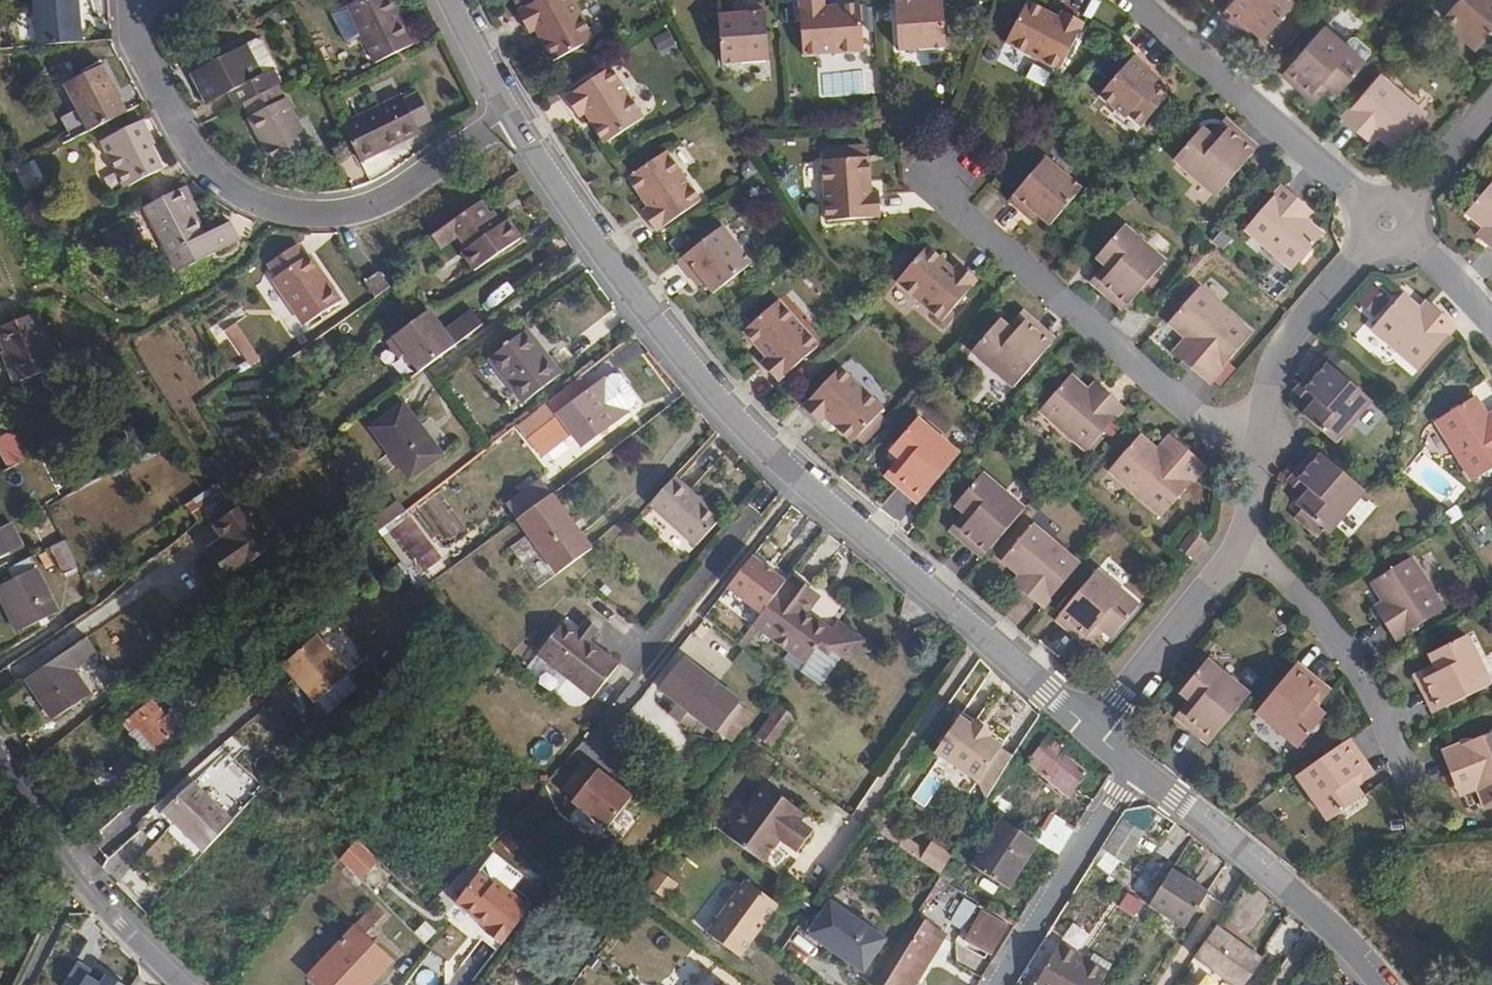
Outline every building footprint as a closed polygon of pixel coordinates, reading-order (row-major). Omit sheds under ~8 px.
[(36,45),(80,40),(76,0),(32,0),(36,45)] [(376,62),(415,44),(393,0),(348,0),(350,4),(348,5),(376,62)] [(521,12),(532,33),(543,27),(550,39),(547,41),(558,59),(597,36),(576,0),(542,0),(521,12)] [(922,0),(896,0),(901,52),(916,51),(950,48),(947,0),(940,0),(930,1),(922,1),(922,0)] [(1241,30),(1247,23),(1252,29),(1263,39),(1297,0),(1296,0),(1234,0),(1223,13),(1241,30)] [(1445,17),(1456,26),(1454,29),(1478,50),(1491,33),(1491,0),(1460,0),(1445,17)] [(826,1),(801,3),(805,57),(865,52),(862,6),(841,7),(841,11),(827,12),(826,1)] [(1029,1),(1006,43),(1060,71),(1086,24),(1063,12),(1057,22),(1046,15),(1048,12),(1029,1)] [(744,15),(735,15),(719,16),(720,26),(723,57),(724,66),(770,62),(766,5),(743,6),(744,15)] [(734,7),(735,15),(744,15),(743,6),(734,7)] [(1247,23),(1241,30),(1247,35),(1252,29),(1247,23)] [(720,26),(712,26),(715,57),(723,57),(720,26)] [(1325,26),(1289,68),(1315,92),(1325,81),(1331,85),(1339,94),(1366,62),(1325,26)] [(236,88),(243,101),(276,84),(269,72),(259,76),(243,44),(188,74),(205,104),(227,93),(236,88)] [(1169,99),(1155,87),(1150,82),(1156,75),(1136,58),(1103,95),(1142,128),(1169,99)] [(64,84),(87,129),(124,110),(100,63),(64,84)] [(1315,92),(1289,68),(1283,74),(1309,97),(1315,92)] [(617,69),(570,96),(583,117),(592,111),(599,123),(596,126),(606,143),(647,120),(617,69)] [(1381,74),(1342,118),(1364,137),(1371,128),(1381,135),(1397,150),(1427,115),(1381,74)] [(1150,82),(1155,87),(1162,80),(1156,75),(1150,82)] [(1315,92),(1309,97),(1316,102),(1331,85),(1325,81),(1315,92)] [(276,84),(243,101),(250,116),(248,117),(273,164),(311,145),(286,98),(284,98),(276,84)] [(227,93),(233,106),(242,102),(243,101),(236,88),(227,93)] [(342,122),(361,161),(394,144),(392,140),(420,126),(419,124),(434,117),(420,89),(405,96),(403,91),(342,122)] [(1227,119),(1212,136),(1219,142),(1228,130),(1233,125),(1227,119)] [(144,135),(148,134),(141,120),(101,140),(126,187),(160,169),(149,146),(144,135)] [(1233,125),(1228,130),(1255,153),(1259,148),(1233,125)] [(1371,128),(1364,137),(1372,144),(1381,135),(1371,128)] [(1219,142),(1212,136),(1204,129),(1176,160),(1218,196),(1249,159),(1255,153),(1228,130),(1219,142)] [(154,144),(148,134),(144,135),(149,146),(154,144)] [(667,150),(630,178),(642,195),(646,192),(655,203),(645,211),(659,231),(703,198),(696,189),(667,150)] [(1011,200),(1030,216),(1036,210),(1041,214),(1052,224),(1085,187),(1049,155),(1011,200)] [(863,157),(817,161),(822,221),(876,217),(874,192),(860,193),(859,179),(864,178),(863,157)] [(184,185),(143,207),(177,275),(232,247),(222,228),(205,237),(187,203),(192,201),(184,185)] [(1485,227),(1491,233),(1491,185),(1469,212),(1485,227)] [(1297,213),(1305,204),(1285,186),(1248,230),(1293,270),(1323,235),(1305,219),(1297,213)] [(457,220),(467,235),(474,244),(468,249),(481,267),(528,235),(515,217),(505,223),(487,199),(457,220)] [(1313,211),(1305,204),(1297,213),(1305,219),(1313,211)] [(1036,210),(1030,216),(1035,221),(1041,214),(1036,210)] [(457,220),(441,232),(450,246),(467,235),(457,220)] [(1104,281),(1130,305),(1166,263),(1126,226),(1099,257),(1107,265),(1113,271),(1104,281)] [(1485,227),(1478,235),(1487,244),(1491,237),(1491,233),(1485,227)] [(683,261),(697,281),(704,276),(708,283),(717,295),(757,266),(728,228),(683,261)] [(295,245),(269,265),(278,278),(274,282),(307,327),(341,302),(309,256),(305,259),(295,245)] [(931,247),(899,283),(944,322),(980,281),(961,264),(954,272),(944,262),(946,260),(931,247)] [(1093,281),(1098,286),(1104,281),(1113,271),(1107,265),(1093,281)] [(381,273),(365,284),(375,299),(391,287),(381,273)] [(704,276),(697,281),(702,288),(708,283),(704,276)] [(1104,281),(1098,286),(1126,310),(1130,305),(1104,281)] [(1196,345),(1183,361),(1210,385),(1254,334),(1201,289),(1171,323),(1187,338),(1196,345)] [(1430,317),(1421,309),(1404,294),(1374,330),(1421,369),(1459,326),(1437,308),(1430,317)] [(1428,300),(1421,309),(1430,317),(1437,308),(1428,300)] [(780,302),(746,332),(760,349),(763,347),(772,355),(763,363),(779,382),(789,373),(820,347),(780,302)] [(407,352),(417,368),(452,343),(443,328),(441,324),(435,315),(429,308),(389,338),(401,356),(407,352)] [(462,335),(478,324),(468,311),(443,328),(452,343),(462,335)] [(1025,311),(1010,329),(1016,334),(1026,322),(1031,317),(1025,311)] [(0,352),(3,351),(16,382),(56,365),(33,312),(0,326),(0,351),(0,352)] [(224,329),(238,356),(262,343),(248,317),(224,329)] [(1031,317),(1026,322),(1052,345),(1057,339),(1031,317)] [(1016,334),(1010,329),(1001,322),(975,352),(1016,388),(1052,345),(1026,322),(1016,334)] [(536,355),(519,331),(486,357),(519,402),(556,374),(543,357),(540,353),(536,355)] [(1174,354),(1183,361),(1196,345),(1187,338),(1174,354)] [(0,352),(0,360),(10,385),(16,382),(3,351),(0,352)] [(1312,371),(1301,385),(1308,391),(1330,364),(1324,359),(1312,371)] [(1316,426),(1329,437),(1336,443),(1373,401),(1330,364),(1308,391),(1319,401),(1314,406),(1305,416),(1316,426)] [(839,368),(803,408),(820,424),(828,416),(838,425),(836,427),(852,443),(884,409),(849,376),(839,368)] [(600,376),(622,407),(631,393),(614,371),(600,376)] [(566,381),(511,423),(520,435),(527,431),(542,452),(571,429),(580,441),(608,419),(622,407),(600,376),(577,394),(566,381)] [(1098,398),(1088,390),(1073,376),(1064,386),(1042,411),(1089,452),(1126,407),(1106,389),(1098,398)] [(1097,382),(1088,390),(1098,398),(1106,389),(1097,382)] [(1308,391),(1301,385),(1296,390),(1314,406),(1319,401),(1308,391)] [(1489,417),(1477,398),(1438,422),(1466,466),(1475,480),(1491,470),(1491,421),(1489,417)] [(398,402),(365,425),(403,478),(436,454),(398,402)] [(898,475),(925,498),(961,456),(920,420),(892,451),(901,459),(907,464),(898,475)] [(0,439),(0,456),(6,470),(23,462),(11,434),(0,439)] [(1172,434),(1158,450),(1166,457),(1180,442),(1172,434)] [(1166,457),(1158,450),(1142,436),(1111,471),(1131,488),(1165,516),(1208,466),(1180,442),(1166,457)] [(1306,464),(1295,476),(1302,481),(1324,455),(1318,450),(1306,464)] [(1312,491),(1306,498),(1298,506),(1302,510),(1326,531),(1329,534),(1366,492),(1324,455),(1302,481),(1312,491)] [(887,476),(893,481),(898,475),(907,464),(901,459),(887,476)] [(674,468),(648,496),(693,538),(719,511),(674,468)] [(972,519),(963,530),(976,541),(990,553),(1026,510),(984,474),(957,506),(967,514),(972,519)] [(898,475),(893,481),(919,504),(925,498),(898,475)] [(1295,476),(1289,482),(1306,498),(1312,491),(1302,481),(1295,476)] [(508,502),(517,513),(552,489),(543,477),(508,502)] [(552,489),(517,513),(556,567),(590,542),(552,489)] [(246,506),(223,524),(253,563),(277,544),(246,506)] [(1326,531),(1302,510),(1296,518),(1319,539),(1326,531)] [(951,532),(957,537),(963,530),(972,519),(967,514),(951,532)] [(403,515),(382,531),(414,574),(415,572),(435,558),(403,515)] [(1023,590),(1044,608),(1081,565),(1034,525),(1004,560),(1021,574),(1030,583),(1023,590)] [(957,537),(984,560),(990,553),(976,541),(963,530),(957,537)] [(1195,560),(1207,545),(1194,533),(1181,548),(1195,560)] [(64,542),(50,548),(66,577),(79,570),(64,542)] [(1391,611),(1381,618),(1395,640),(1444,610),(1441,604),(1412,558),(1374,582),(1385,601),(1391,611)] [(792,564),(786,572),(815,593),(805,607),(828,626),(830,623),(831,623),(834,618),(844,604),(792,564)] [(0,586),(0,599),(15,634),(53,615),(34,570),(0,586)] [(786,572),(782,578),(803,594),(804,597),(795,609),(824,633),(828,626),(805,607),(815,593),(786,572)] [(1099,572),(1062,614),(1073,623),(1088,637),(1098,626),(1104,631),(1113,639),(1140,607),(1099,572)] [(1030,583),(1021,574),(1015,582),(1023,590),(1030,583)] [(782,578),(748,620),(785,647),(780,656),(798,668),(824,633),(795,609),(804,597),(803,594),(782,578)] [(1375,608),(1381,618),(1391,611),(1385,601),(1375,608)] [(1073,623),(1062,614),(1057,620),(1071,631),(1084,642),(1088,637),(1073,623)] [(590,635),(564,615),(557,623),(581,642),(586,641),(590,635)] [(845,642),(838,654),(840,655),(843,658),(857,636),(856,633),(834,618),(831,623),(846,632),(849,639),(845,642)] [(532,655),(573,685),(600,653),(586,641),(581,642),(557,623),(531,654),(532,655)] [(824,633),(798,668),(816,682),(838,654),(845,642),(849,639),(846,632),(831,623),(830,623),(828,626),(824,633)] [(1088,637),(1084,642),(1090,647),(1104,631),(1098,626),(1088,637)] [(312,635),(279,664),(312,701),(345,672),(312,635)] [(1442,709),(1491,685),(1491,684),(1468,636),(1431,655),(1435,664),(1439,672),(1427,678),(1442,709)] [(80,642),(21,684),(34,703),(70,675),(92,658),(80,642)] [(679,653),(656,683),(673,696),(663,708),(675,718),(685,706),(703,720),(726,690),(707,675),(704,678),(680,659),(682,655),(679,653)] [(519,671),(561,702),(573,685),(532,655),(519,671)] [(682,655),(680,659),(704,678),(707,675),(682,655)] [(1216,739),(1251,696),(1208,660),(1183,692),(1192,700),(1198,705),(1189,716),(1216,739)] [(1298,664),(1293,670),(1320,691),(1325,686),(1298,664)] [(1416,674),(1419,682),(1427,678),(1439,672),(1435,664),(1416,674)] [(1320,691),(1293,670),(1258,714),(1300,748),(1327,716),(1316,708),(1311,703),(1320,691)] [(102,689),(110,702),(134,683),(127,671),(102,689)] [(70,675),(34,703),(48,724),(84,697),(70,675)] [(1427,678),(1419,682),(1435,713),(1442,709),(1427,678)] [(1311,703),(1316,708),(1331,691),(1325,686),(1320,691),(1311,703)] [(726,690),(703,720),(713,726),(715,724),(728,708),(741,718),(747,709),(733,698),(733,695),(726,690)] [(1178,717),(1184,722),(1189,716),(1198,705),(1192,700),(1178,717)] [(778,703),(757,731),(770,740),(791,713),(778,703)] [(133,728),(148,749),(165,735),(141,705),(119,723),(126,733),(133,728)] [(728,708),(715,724),(730,734),(741,718),(728,708)] [(956,715),(932,750),(974,779),(998,744),(956,715)] [(1184,722),(1211,745),(1216,739),(1189,716),(1184,722)] [(126,733),(142,754),(148,749),(133,728),(126,733)] [(1047,730),(1024,761),(1065,794),(1081,770),(1060,751),(1064,744),(1047,730)] [(1457,786),(1476,779),(1480,788),(1489,810),(1491,809),(1491,734),(1444,753),(1457,786)] [(1350,739),(1345,744),(1365,771),(1370,768),(1350,739)] [(1345,744),(1299,776),(1331,821),(1364,797),(1358,788),(1352,780),(1365,771),(1345,744)] [(148,749),(142,754),(145,757),(151,752),(148,749)] [(130,777),(120,761),(90,779),(100,796),(130,777)] [(1352,780),(1358,788),(1375,775),(1370,768),(1365,771),(1352,780)] [(601,772),(577,802),(611,829),(635,799),(601,772)] [(1476,779),(1457,786),(1461,797),(1480,788),(1476,779)] [(762,781),(724,833),(761,859),(779,836),(796,848),(811,828),(787,809),(793,802),(762,781)] [(155,816),(194,858),(221,828),(183,788),(155,816)] [(801,809),(793,802),(787,809),(796,816),(801,809)] [(1032,837),(995,814),(966,861),(1003,884),(1032,837)] [(1117,878),(1141,831),(1119,819),(1095,866),(1117,878)] [(1042,844),(1055,852),(1059,846),(1067,835),(1053,826),(1042,844)] [(364,853),(352,867),(377,891),(391,877),(364,853)] [(502,940),(530,903),(495,876),(492,880),(478,869),(456,898),(481,918),(483,914),(491,921),(486,928),(502,940)] [(744,877),(706,930),(738,953),(777,901),(744,877)] [(1205,904),(1169,881),(1144,916),(1181,940),(1205,904)] [(828,897),(805,930),(861,969),(884,936),(871,927),(863,918),(856,913),(846,909),(828,897)] [(304,973),(316,984),(364,984),(388,959),(360,934),(383,912),(372,902),(304,973)] [(979,903),(961,933),(987,950),(1004,920),(979,903)] [(881,984),(907,984),(944,929),(924,916),(881,984)] [(1194,963),(1224,984),(1248,984),(1262,966),(1216,933),(1194,963)] [(1106,973),(1088,961),(1055,939),(1024,984),(1098,984),(1106,973)] [(1088,961),(1106,973),(1112,964),(1094,953),(1088,961)] [(82,984),(106,984),(112,975),(87,961),(76,982),(82,984)]
